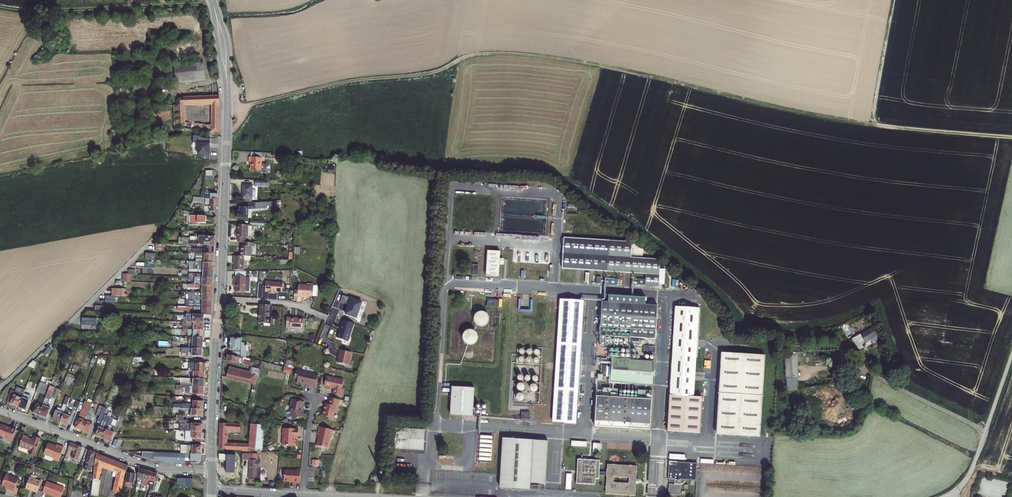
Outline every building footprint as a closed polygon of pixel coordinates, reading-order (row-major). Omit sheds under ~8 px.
[(204,64),(173,67),(174,80),(205,78),(204,64)] [(174,129),(218,132),(219,92),(217,84),(211,86),(213,96),(182,98),(182,100),(177,100),(177,106),(173,106),(174,129)] [(206,138),(200,135),(200,154),(211,154),(212,143),(212,138),(206,138)] [(251,164),(250,171),(266,172),(266,164),(261,164),(261,159),(249,158),(248,163),(251,164)] [(252,181),(243,181),(243,195),(252,195),(252,181)] [(219,205),(219,193),(208,193),(208,197),(207,204),(219,205)] [(218,215),(219,205),(207,204),(208,197),(197,196),(197,202),(205,203),(205,211),(211,212),(211,215),(218,215)] [(275,201),(274,198),(248,200),(248,204),(239,204),(239,209),(237,209),(237,214),(251,215),(251,209),(256,208),(256,202),(275,201)] [(207,225),(208,215),(188,214),(188,224),(207,225)] [(252,222),(236,221),(236,238),(239,238),(251,238),(252,222)] [(630,239),(562,235),(560,267),(644,272),(643,283),(657,284),(658,256),(629,254),(630,239)] [(180,245),(207,246),(215,246),(216,238),(211,237),(206,236),(206,237),(191,237),(191,238),(180,238),(180,245)] [(251,238),(239,238),(239,252),(244,252),(253,253),(254,238),(251,238)] [(215,254),(215,246),(207,246),(206,250),(193,249),(193,253),(197,254),(205,254),(215,254)] [(239,252),(233,252),(233,267),(244,266),(244,252),(239,252)] [(197,262),(214,263),(215,254),(205,254),(197,254),(197,262)] [(503,258),(490,258),(488,283),(502,284),(503,258)] [(214,271),(214,263),(197,262),(190,262),(190,266),(192,266),(192,270),(200,270),(201,270),(214,271)] [(250,269),(235,269),(234,289),(250,289),(250,269)] [(214,279),(214,271),(201,270),(200,270),(200,273),(204,273),(204,275),(195,275),(195,278),(204,278),(214,279)] [(265,277),(263,287),(282,290),(284,279),(265,277)] [(192,285),(213,286),(214,279),(204,278),(195,278),(195,283),(192,283),(192,285)] [(294,292),(315,293),(315,281),(294,280),(294,292)] [(213,294),(213,286),(192,285),(188,285),(188,289),(202,290),(202,293),(213,294)] [(203,300),(213,301),(213,294),(202,293),(195,293),(189,293),(189,300),(194,300),(202,300),(203,300)] [(582,298),(558,296),(551,420),(575,422),(582,298)] [(351,297),(345,314),(356,319),(362,302),(351,297)] [(601,298),(599,333),(598,343),(602,344),(602,343),(605,343),(605,334),(654,337),(656,301),(601,298)] [(488,299),(487,307),(498,308),(498,300),(488,299)] [(203,308),(212,308),(213,301),(203,300),(202,300),(194,300),(189,300),(187,300),(187,307),(192,307),(194,308),(197,308),(203,308)] [(270,302),(260,302),(259,320),(269,321),(270,302)] [(667,430),(698,432),(700,397),(692,397),(697,306),(674,304),(667,430)] [(486,312),(484,311),(481,311),(479,311),(477,312),(475,314),(473,315),(472,318),(472,320),(472,322),(473,325),(475,326),(477,328),(479,329),(481,329),(483,329),(486,328),(487,327),(489,325),(490,322),(490,320),(490,318),(489,316),(488,314),(486,312)] [(302,326),(302,316),(286,314),(286,324),(302,326)] [(204,323),(205,315),(202,315),(197,315),(186,315),(186,320),(193,320),(193,323),(204,323)] [(354,323),(342,319),(336,337),(348,341),(354,323)] [(204,331),(204,323),(193,323),(186,322),(186,327),(194,327),(194,331),(204,331)] [(854,338),(860,349),(864,347),(863,344),(878,335),(874,327),(858,336),(854,338)] [(475,330),(473,329),(470,329),(468,329),(466,330),(464,332),(462,334),(462,336),(461,338),(462,340),(462,343),(464,344),(466,346),(468,347),(470,347),(473,347),(475,346),(477,345),(478,343),(479,341),(479,338),(479,336),(478,334),(477,332),(475,330)] [(204,338),(204,331),(194,331),(186,330),(185,330),(180,330),(180,333),(185,333),(185,338),(194,338),(204,338)] [(241,335),(231,333),(229,350),(249,355),(249,353),(246,352),(247,342),(244,342),(245,338),(241,338),(241,335)] [(204,338),(194,338),(194,347),(190,347),(190,349),(204,350),(204,338)] [(798,345),(785,347),(788,389),(802,387),(798,345)] [(351,348),(340,346),(338,352),(339,352),(338,358),(349,361),(351,348)] [(204,357),(204,350),(190,349),(179,349),(179,352),(184,352),(185,352),(185,357),(204,357)] [(243,354),(227,351),(226,357),(247,361),(247,358),(243,357),(243,354)] [(709,393),(707,433),(750,436),(752,396),(755,355),(711,353),(709,393)] [(654,359),(610,357),(609,380),(652,383),(654,359)] [(250,368),(228,364),(226,375),(254,380),(255,375),(257,376),(259,365),(251,363),(250,368)] [(206,364),(190,364),(190,372),(193,372),(197,373),(206,373),(206,364)] [(308,370),(296,367),(295,373),(296,374),(298,375),(297,379),(301,381),(302,379),(308,381),(307,382),(315,384),(318,373),(314,372),(314,370),(309,369),(308,370)] [(206,381),(206,373),(197,373),(193,372),(193,374),(195,374),(195,380),(206,381)] [(343,376),(327,372),(324,382),(334,384),(333,390),(342,392),(343,386),(341,385),(343,376)] [(76,376),(69,373),(66,380),(74,383),(76,376)] [(205,388),(206,381),(195,380),(182,380),(181,384),(189,384),(189,388),(205,388)] [(53,383),(51,389),(41,417),(48,420),(52,410),(49,409),(50,406),(49,406),(52,399),(59,401),(62,392),(54,389),(56,384),(53,383)] [(41,385),(40,386),(37,394),(43,396),(39,406),(37,405),(34,415),(41,417),(51,389),(41,385)] [(471,387),(448,385),(446,413),(469,415),(471,387)] [(205,399),(205,388),(189,388),(179,387),(178,392),(195,392),(195,396),(198,396),(198,399),(205,399)] [(609,395),(609,387),(602,387),(602,395),(600,394),(595,394),(594,420),(598,421),(649,423),(651,398),(636,397),(616,395),(609,395)] [(637,389),(636,397),(651,398),(651,390),(637,389)] [(14,394),(9,406),(20,410),(25,395),(26,393),(19,390),(18,395),(14,394)] [(325,399),(322,411),(333,414),(335,402),(337,402),(339,395),(330,393),(329,400),(325,399)] [(304,397),(292,394),(290,402),(291,403),(291,406),(293,415),(304,412),(302,407),(301,405),(301,404),(303,404),(304,397)] [(25,395),(20,410),(27,412),(33,398),(25,395)] [(204,410),(205,399),(198,399),(197,402),(194,402),(194,410),(204,410)] [(67,400),(63,411),(60,409),(55,422),(63,425),(71,401),(67,400)] [(72,400),(71,401),(63,425),(70,427),(74,415),(70,414),(75,401),(72,400)] [(76,430),(83,433),(93,408),(94,405),(89,404),(84,416),(81,415),(76,430)] [(93,408),(83,433),(90,435),(94,425),(91,424),(93,418),(96,409),(93,408)] [(108,411),(104,409),(101,418),(99,424),(102,425),(108,411)] [(204,418),(204,410),(194,410),(193,410),(192,416),(190,416),(190,418),(204,418)] [(112,420),(109,418),(106,426),(105,425),(103,430),(101,429),(97,438),(104,441),(112,420)] [(125,419),(122,418),(116,434),(119,435),(121,430),(125,419)] [(115,421),(112,420),(104,441),(112,444),(116,434),(113,433),(115,428),(113,427),(115,421)] [(240,427),(240,421),(220,420),(219,444),(255,446),(258,422),(245,421),(242,440),(227,439),(228,426),(240,427)] [(6,436),(12,438),(16,426),(10,424),(9,426),(6,425),(6,424),(1,422),(0,424),(0,433),(5,435),(6,436)] [(332,425),(319,422),(317,431),(318,431),(316,441),(328,444),(332,425)] [(180,429),(175,429),(175,432),(192,433),(203,433),(203,425),(190,424),(190,426),(192,426),(192,429),(190,428),(180,428),(180,429)] [(298,425),(284,424),(282,425),(282,430),(283,431),(282,441),(296,442),(296,437),(294,436),(294,432),(297,433),(298,425)] [(424,431),(391,428),(389,445),(422,449),(424,431)] [(203,444),(203,433),(192,433),(191,434),(193,435),(193,440),(196,440),(196,444),(203,444)] [(30,452),(35,454),(41,436),(34,434),(33,438),(28,436),(28,435),(23,434),(19,444),(31,448),(30,452)] [(547,441),(501,438),(498,485),(543,489),(547,441)] [(53,441),(48,440),(45,450),(46,452),(54,454),(55,457),(59,458),(64,444),(58,442),(57,442),(56,443),(54,442),(53,441)] [(592,451),(603,451),(603,443),(592,442),(592,451)] [(67,449),(73,451),(70,460),(71,460),(76,462),(81,446),(76,444),(76,445),(69,443),(67,449)] [(203,447),(187,446),(187,455),(203,455),(203,447)] [(88,454),(87,460),(92,462),(93,462),(95,449),(92,448),(86,447),(85,454),(88,454)] [(259,451),(243,450),(242,456),(250,457),(248,475),(262,476),(263,471),(261,471),(262,465),(260,465),(261,456),(259,456),(259,451)] [(113,457),(97,451),(93,478),(98,478),(100,470),(102,465),(109,468),(113,457)] [(408,458),(408,453),(399,453),(399,462),(406,462),(406,458),(408,458)] [(202,462),(203,455),(187,455),(139,454),(139,457),(154,462),(163,462),(163,464),(187,465),(187,459),(192,459),(192,464),(200,465),(202,462)] [(226,472),(235,473),(236,454),(219,454),(219,460),(227,461),(226,472)] [(118,459),(113,457),(109,468),(114,469),(118,459)] [(129,463),(118,459),(114,469),(115,470),(114,475),(116,475),(113,490),(121,492),(126,472),(129,463)] [(92,462),(87,460),(80,477),(84,478),(86,479),(92,462)] [(601,461),(579,460),(578,484),(596,486),(597,479),(600,480),(600,476),(601,472),(601,461)] [(297,465),(285,464),(284,475),(290,475),(290,474),(293,475),(293,476),(300,477),(301,463),(297,463),(297,465)] [(671,485),(670,496),(682,496),(682,486),(681,486),(681,482),(683,482),(684,470),(684,467),(678,467),(679,464),(671,463),(671,467),(670,467),(670,469),(669,481),(676,481),(675,486),(671,485)] [(636,496),(638,468),(609,465),(608,473),(608,476),(607,494),(636,496)] [(139,466),(138,480),(141,481),(142,475),(144,476),(146,468),(139,466)] [(146,468),(144,476),(150,477),(152,469),(146,468)] [(136,471),(128,469),(126,480),(135,481),(136,471)] [(152,469),(150,477),(156,479),(158,471),(157,470),(152,469)] [(20,477),(6,472),(3,483),(9,485),(9,487),(15,489),(20,477)] [(186,475),(177,474),(177,480),(185,484),(185,482),(185,478),(186,475)] [(42,479),(31,475),(26,487),(38,491),(42,479)] [(98,478),(93,478),(92,490),(92,491),(92,493),(99,494),(100,478),(98,478)] [(66,485),(48,479),(44,490),(54,493),(55,492),(63,495),(66,485)]
